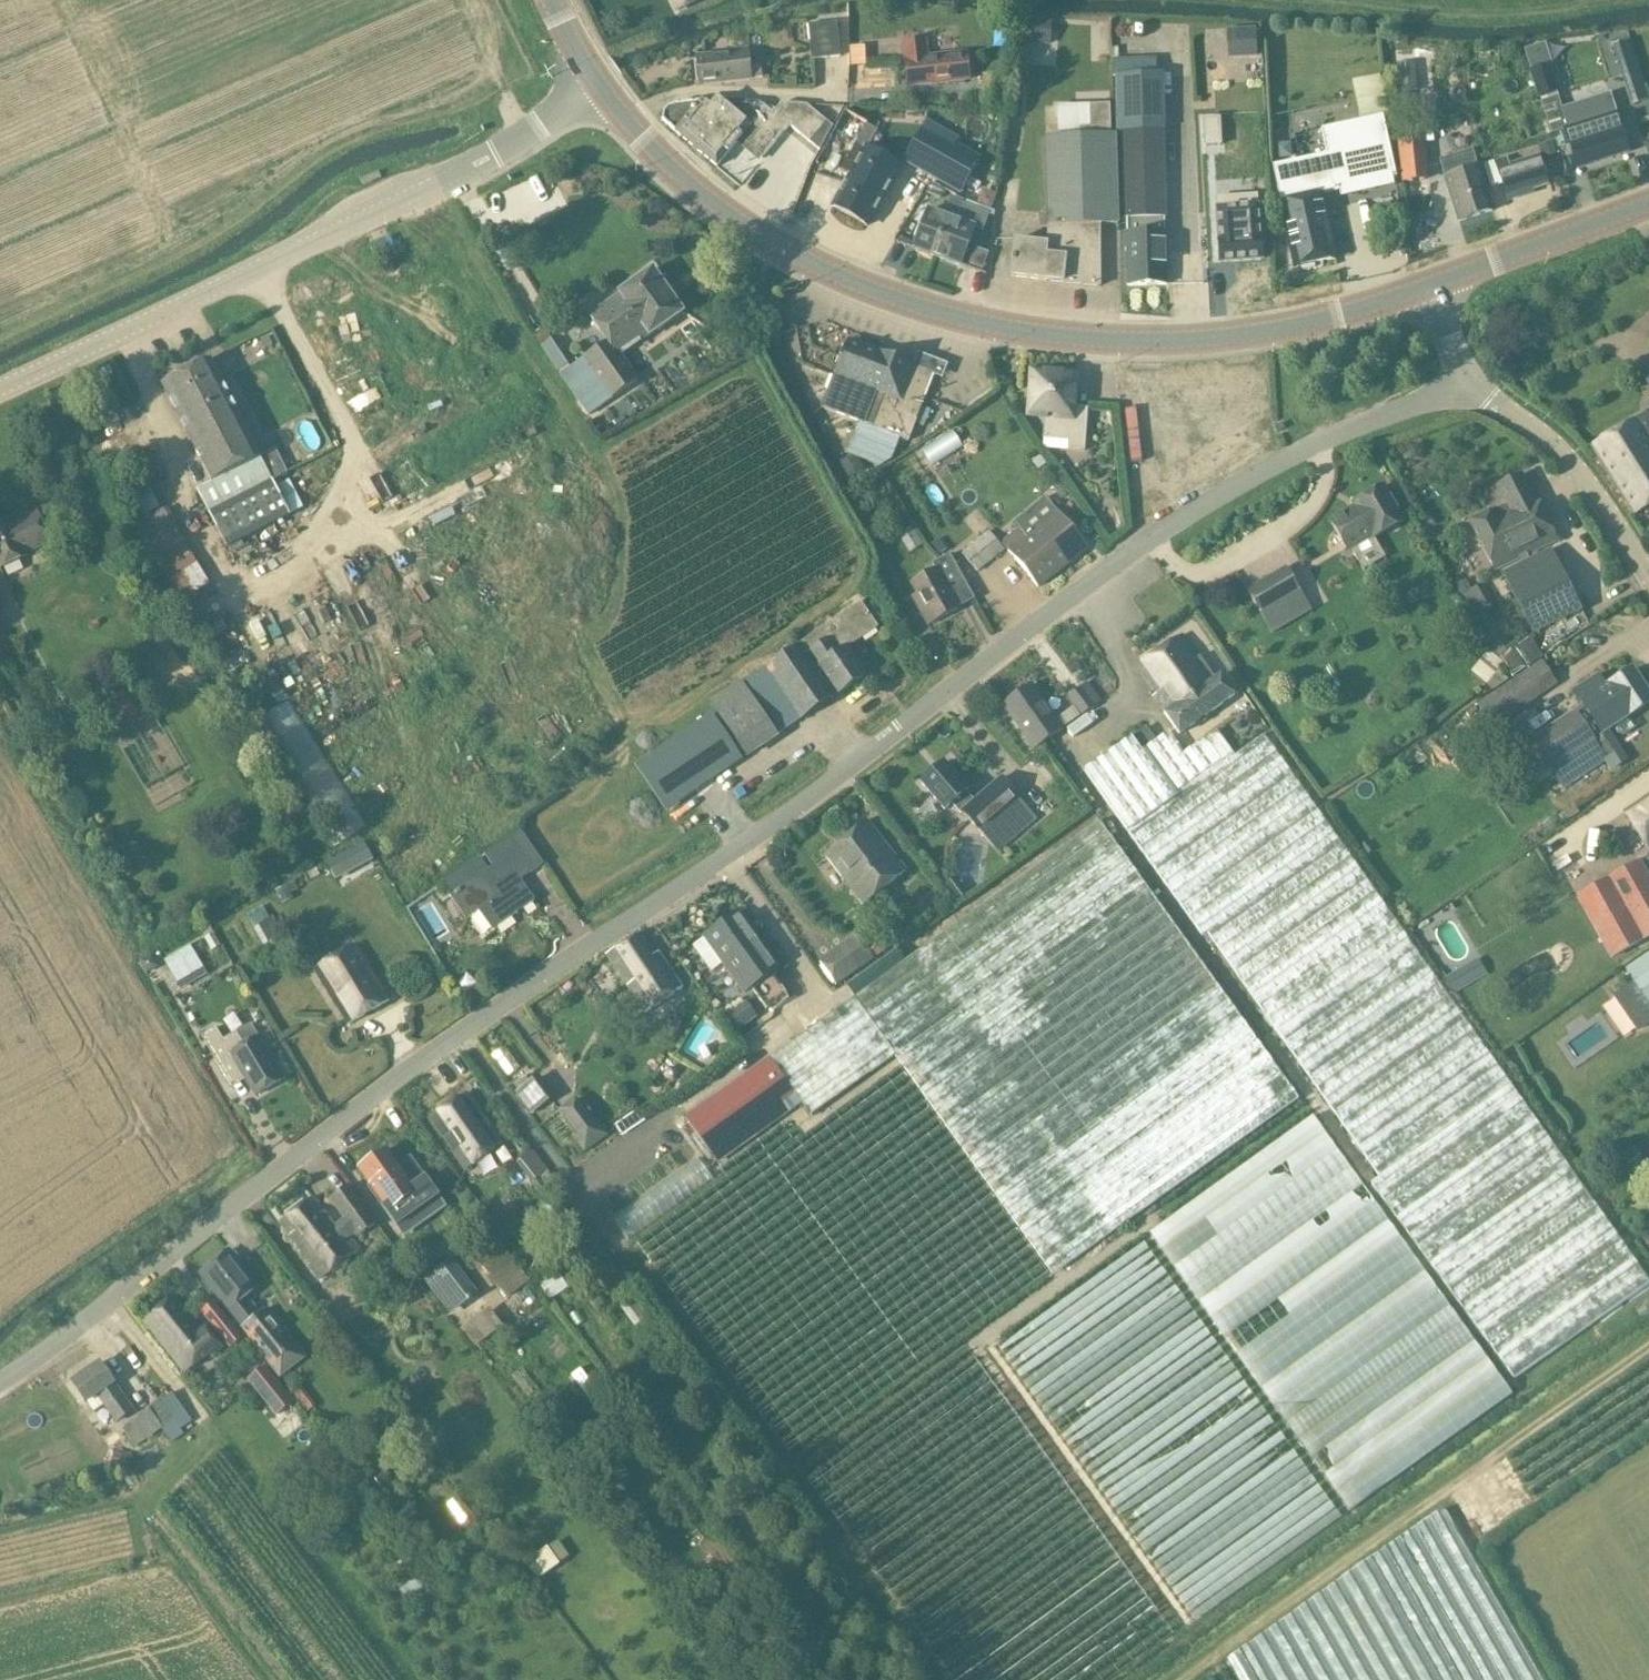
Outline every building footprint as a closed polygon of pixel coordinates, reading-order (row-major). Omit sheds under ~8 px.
[(676,14),(706,0),(669,0),(676,14)] [(1051,22),(1023,20),(1022,43),(1049,45),(1051,22)] [(994,50),(1013,51),(1015,24),(996,23),(994,50)] [(834,24),(809,26),(812,60),(838,58),(834,24)] [(1255,29),(1228,31),(1229,58),(1256,57),(1255,29)] [(927,39),(902,42),(907,85),(908,88),(912,88),(970,81),(967,51),(929,56),(927,39)] [(733,53),(696,57),(699,82),(700,87),(751,81),(751,79),(762,78),(761,66),(750,68),(747,48),(732,50),(733,53)] [(1525,56),(1529,72),(1538,100),(1559,93),(1551,68),(1556,66),(1549,48),(1525,56)] [(1414,64),(1397,65),(1400,92),(1417,90),(1414,64)] [(1622,76),(1627,90),(1644,85),(1640,70),(1622,76)] [(1126,220),(1126,232),(1127,286),(1165,285),(1165,219),(1166,219),(1164,131),(1166,131),(1164,75),(1115,77),(1117,133),(1122,133),(1124,220),(1126,220)] [(1271,167),(1279,203),(1293,269),(1335,260),(1320,194),(1338,189),(1341,199),(1394,187),(1392,178),(1396,177),(1382,118),(1389,116),(1380,76),(1352,82),(1360,120),(1321,129),(1326,155),(1271,167)] [(664,112),(662,121),(717,167),(737,143),(740,140),(762,159),(789,126),(822,153),(835,129),(807,105),(781,104),(773,114),(760,103),(707,100),(677,104),(668,107),(664,112)] [(1009,277),(1064,283),(1099,286),(1106,223),(1118,225),(1115,136),(1110,136),(1108,105),(1089,105),(1077,105),(1077,113),(1057,114),(1057,136),(1044,136),(1047,227),(1045,246),(1013,241),(1009,277)] [(1559,117),(1563,129),(1562,129),(1573,161),(1589,155),(1591,161),(1626,149),(1613,111),(1578,123),(1575,112),(1559,117)] [(822,153),(816,164),(847,181),(833,206),(868,226),(898,173),(875,161),(877,155),(867,150),(877,130),(845,113),(835,129),(822,153)] [(1220,119),(1204,120),(1205,147),(1221,146),(1220,119)] [(958,141),(926,123),(905,160),(962,192),(978,163),(954,149),(958,141)] [(1423,135),(1398,138),(1402,183),(1428,181),(1423,135)] [(1553,140),(1539,145),(1544,162),(1559,157),(1553,140)] [(1491,187),(1502,184),(1508,203),(1535,195),(1534,192),(1548,187),(1538,156),(1509,165),(1506,156),(1483,164),(1491,187)] [(1445,177),(1459,220),(1492,209),(1478,166),(1445,177)] [(1214,199),(1219,263),(1261,260),(1256,196),(1214,199)] [(952,217),(937,259),(960,267),(975,227),(982,230),(988,215),(988,214),(964,205),(959,220),(952,217)] [(929,209),(913,250),(937,259),(952,217),(929,209)] [(648,337),(649,339),(685,314),(653,269),(617,294),(619,297),(591,317),(609,343),(562,376),(589,415),(636,381),(620,356),(648,337)] [(909,443),(935,375),(943,378),(949,363),(920,352),(914,367),(848,341),(822,409),(864,425),(876,394),(884,397),(872,428),(909,443)] [(210,362),(189,373),(218,431),(239,420),(210,362)] [(1648,390),(1648,370),(1640,376),(1648,390)] [(259,459),(239,420),(218,431),(189,373),(162,386),(212,483),(213,483),(259,459)] [(1085,451),(1087,417),(1071,416),(1074,376),(1033,373),(1030,415),(1045,416),(1043,439),(1068,441),(1068,450),(1085,451)] [(1123,408),(1124,426),(1136,425),(1135,408),(1123,408)] [(1632,516),(1648,505),(1648,411),(1590,448),(1632,516)] [(931,464),(957,447),(950,436),(924,452),(931,464)] [(855,457),(841,464),(849,479),(863,471),(855,457)] [(259,459),(213,483),(212,483),(212,484),(197,492),(197,491),(196,491),(225,549),(288,516),(259,459)] [(135,520),(159,508),(143,474),(119,485),(135,520)] [(1556,542),(1552,533),(1553,533),(1521,475),(1496,488),(1504,505),(1491,512),(1490,511),(1468,523),(1489,561),(1494,571),(1556,542)] [(1372,536),(1374,538),(1402,522),(1382,488),(1355,505),(1357,509),(1332,523),(1348,550),(1372,536)] [(1020,529),(1002,544),(1039,589),(1087,549),(1058,513),(1027,538),(1020,529)] [(28,557),(26,553),(51,542),(38,514),(13,526),(10,520),(0,525),(0,570),(28,557)] [(898,536),(910,555),(923,546),(912,528),(898,536)] [(961,554),(977,574),(1005,550),(988,531),(961,554)] [(1504,574),(1509,586),(1533,635),(1582,612),(1558,562),(1552,550),(1504,574)] [(959,610),(959,609),(975,600),(950,555),(932,565),(935,570),(911,584),(918,596),(913,599),(928,627),(959,610)] [(1302,591),(1287,567),(1247,591),(1262,615),(1302,591)] [(1463,596),(1475,616),(1482,611),(1488,608),(1476,588),(1463,596)] [(810,654),(818,666),(839,695),(866,676),(847,649),(878,628),(861,604),(745,683),(780,734),(834,697),(806,656),(810,654)] [(12,652),(0,628),(0,658),(12,652)] [(1179,735),(1206,717),(1235,697),(1220,676),(1215,680),(1184,635),(1136,667),(1156,696),(1153,698),(1179,735)] [(1504,654),(1516,673),(1543,657),(1531,638),(1504,654)] [(1545,662),(1491,699),(1505,719),(1559,683),(1545,662)] [(1628,716),(1648,703),(1648,697),(1633,672),(1609,687),(1599,673),(1572,691),(1602,734),(1628,716)] [(120,681),(86,701),(99,725),(122,712),(128,724),(140,717),(120,681)] [(1066,699),(1080,718),(1101,702),(1087,683),(1066,699)] [(1035,751),(1050,739),(1063,731),(1032,687),(1004,707),(1035,751)] [(266,711),(290,762),(317,749),(293,698),(266,711)] [(1576,713),(1537,740),(1533,742),(1560,783),(1603,754),(1576,713)] [(712,714),(673,740),(634,766),(665,813),(743,760),(712,714)] [(1131,737),(1083,770),(1202,935),(1207,933),(1379,1178),(1371,1184),(1514,1380),(1648,1285),(1648,1281),(1511,1086),(1411,945),(1264,736),(1214,772),(1195,746),(1184,754),(1168,732),(1156,741),(1146,727),(1131,737)] [(963,813),(995,849),(1034,815),(1001,778),(974,802),(965,792),(973,785),(960,770),(953,776),(943,764),(921,784),(944,810),(952,804),(961,814),(963,813)] [(1625,813),(1648,847),(1648,795),(1625,813)] [(824,856),(863,907),(906,871),(867,821),(824,856)] [(769,1059),(800,1102),(810,1116),(896,1055),(1053,1274),(1297,1098),(1099,822),(905,962),(897,951),(847,986),(856,997),(769,1059)] [(467,920),(479,911),(492,930),(534,901),(520,880),(543,865),(521,833),(489,854),(497,865),(464,888),(457,877),(443,886),(467,920)] [(1611,959),(1648,938),(1648,878),(1640,861),(1576,896),(1611,959)] [(296,882),(276,892),(282,905),(294,899),(292,894),(300,890),(296,882)] [(264,905),(245,916),(264,949),(283,938),(264,905)] [(704,938),(744,994),(780,969),(740,913),(704,938)] [(607,957),(645,1014),(683,989),(644,932),(607,957)] [(856,935),(818,962),(837,988),(875,961),(856,935)] [(322,988),(325,986),(348,1024),(389,1000),(356,945),(314,970),(322,982),(320,983),(322,988)] [(191,946),(165,962),(182,991),(208,975),(191,946)] [(1625,971),(1648,1006),(1648,954),(1625,971)] [(1648,1023),(1648,1008),(1632,983),(1613,996),(1637,1031),(1648,1023)] [(736,1034),(758,1018),(746,1002),(723,1017),(736,1034)] [(232,1090),(246,1082),(254,1096),(283,1080),(251,1023),(223,1040),(216,1027),(201,1036),(232,1090)] [(495,1053),(506,1073),(514,1069),(503,1049),(495,1053)] [(800,1102),(769,1059),(686,1119),(710,1153),(782,1103),(788,1111),(800,1102)] [(538,1073),(514,1085),(527,1111),(551,1098),(538,1073)] [(432,1120),(464,1170),(502,1143),(467,1095),(432,1120)] [(605,1136),(575,1095),(553,1110),(583,1152),(605,1136)] [(1512,1395),(1313,1117),(1150,1234),(1348,1512),(1512,1395)] [(532,1184),(549,1169),(530,1148),(514,1163),(532,1184)] [(386,1150),(359,1169),(380,1198),(381,1197),(388,1206),(384,1208),(396,1225),(438,1196),(411,1158),(398,1167),(386,1150)] [(1632,1151),(1620,1160),(1632,1174),(1643,1165),(1632,1151)] [(314,1198),(279,1223),(310,1265),(308,1267),(319,1281),(360,1251),(350,1237),(355,1233),(358,1238),(376,1225),(349,1187),(331,1200),(346,1221),(336,1228),(314,1198)] [(201,1274),(229,1310),(242,1328),(240,1329),(269,1365),(297,1344),(268,1308),(259,1315),(247,1296),(258,1288),(230,1252),(201,1274)] [(451,1265),(429,1282),(451,1312),(474,1295),(451,1265)] [(568,1290),(556,1271),(538,1282),(550,1301),(568,1290)] [(652,1316),(635,1293),(618,1305),(635,1329),(652,1316)] [(222,1346),(208,1328),(204,1330),(176,1296),(143,1322),(184,1373),(222,1346)] [(242,1339),(214,1304),(202,1313),(230,1348),(242,1339)] [(473,1342),(496,1325),(488,1314),(464,1331),(473,1342)] [(87,1404),(88,1403),(94,1413),(103,1406),(117,1425),(135,1412),(100,1363),(72,1383),(87,1404)] [(293,1402),(265,1367),(249,1380),(277,1415),(293,1402)] [(121,1426),(136,1446),(175,1418),(160,1397),(148,1405),(150,1407),(121,1426)] [(538,1579),(559,1565),(547,1549),(527,1563),(538,1579)]
